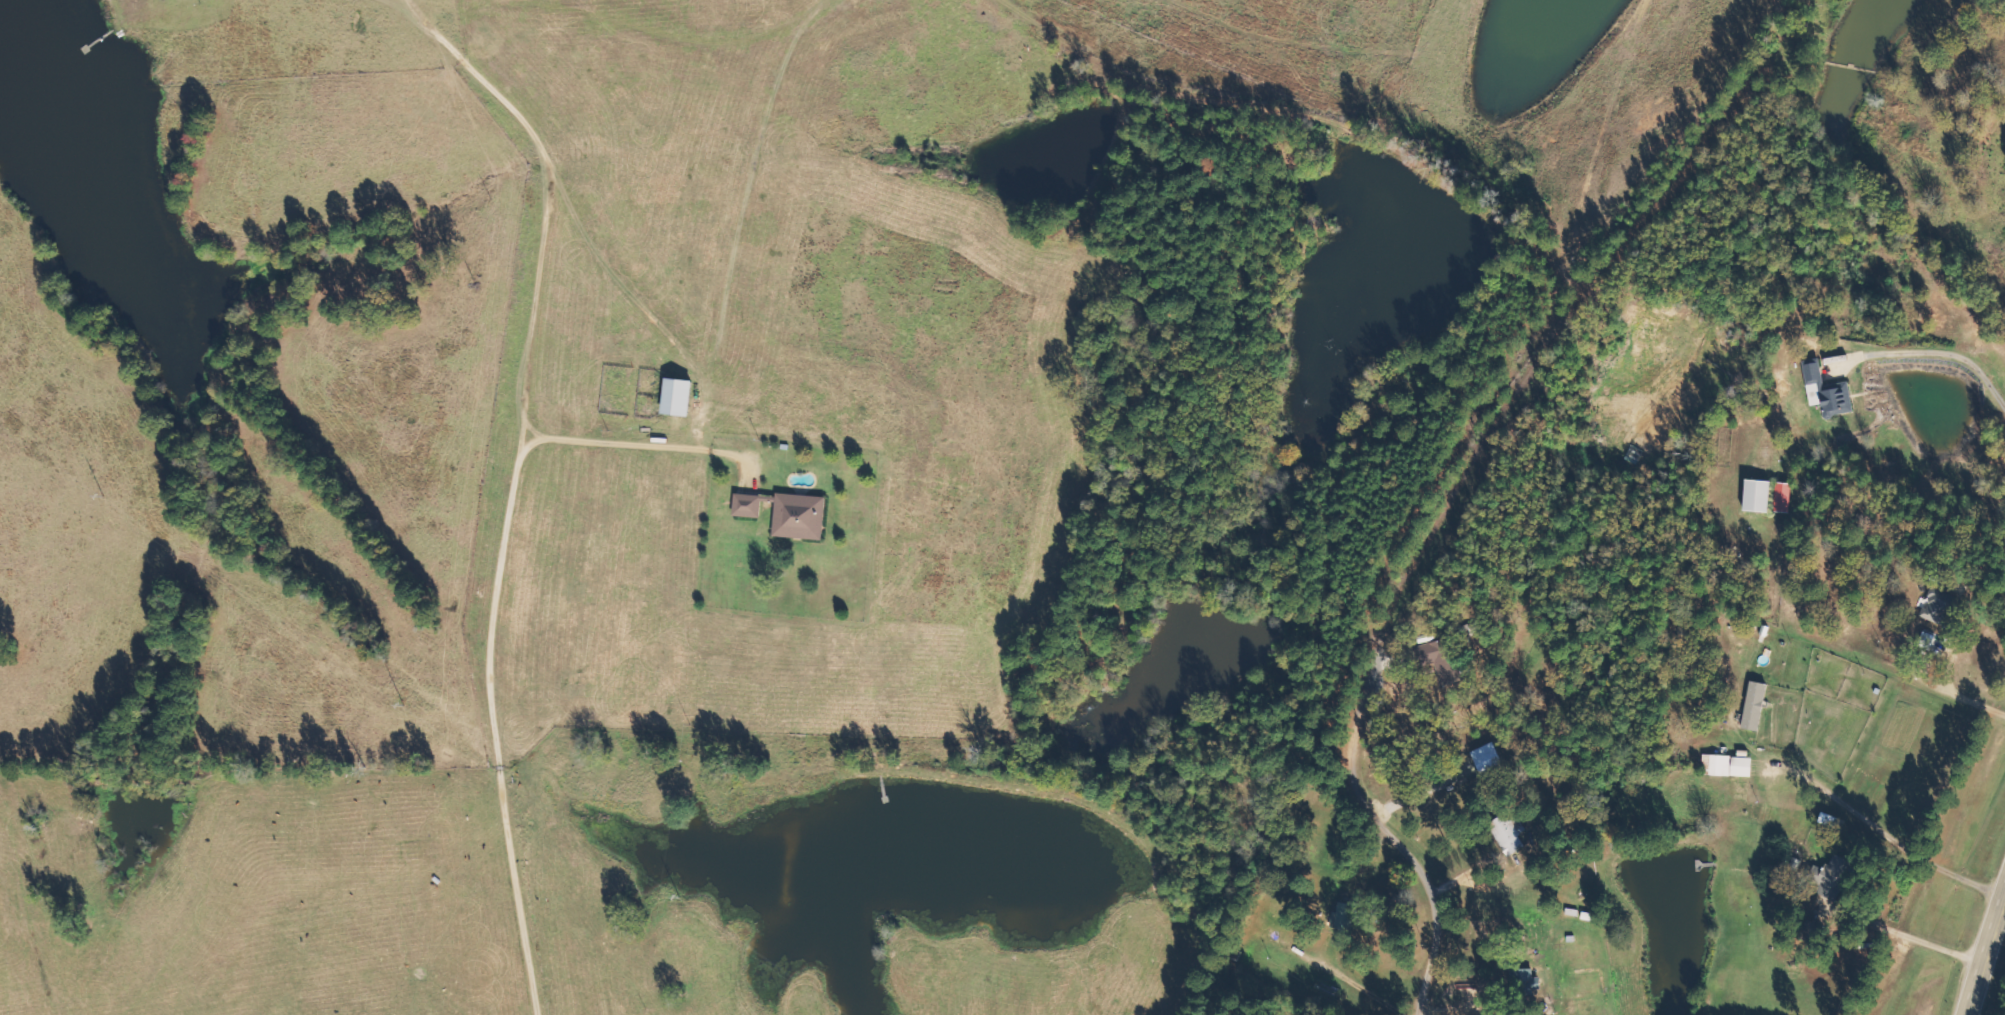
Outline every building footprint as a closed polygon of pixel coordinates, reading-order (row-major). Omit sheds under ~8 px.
[(1803,364),(1810,406),(1822,404),(1824,417),(1854,412),(1849,380),(1842,382),(1840,374),(1835,375),(1837,383),(1825,385),(1820,361),(1803,364)] [(688,416),(692,380),(665,376),(660,412),(688,416)] [(1743,509),(1771,511),(1771,509),(1790,511),(1792,482),(1746,479),(1743,509)] [(733,516),(760,517),(761,495),(734,493),(733,516)] [(823,539),(825,496),(775,493),(773,535),(823,539)] [(1742,727),(1759,730),(1767,683),(1750,680),(1742,727)] [(1479,772),(1501,762),(1492,741),(1470,751),(1479,772)] [(1752,756),(1706,754),(1706,774),(1751,776),(1752,756)] [(1846,819),(1821,812),(1817,828),(1841,835),(1846,819)] [(1833,899),(1856,870),(1836,854),(1823,870),(1817,865),(1806,878),(1833,899)]
